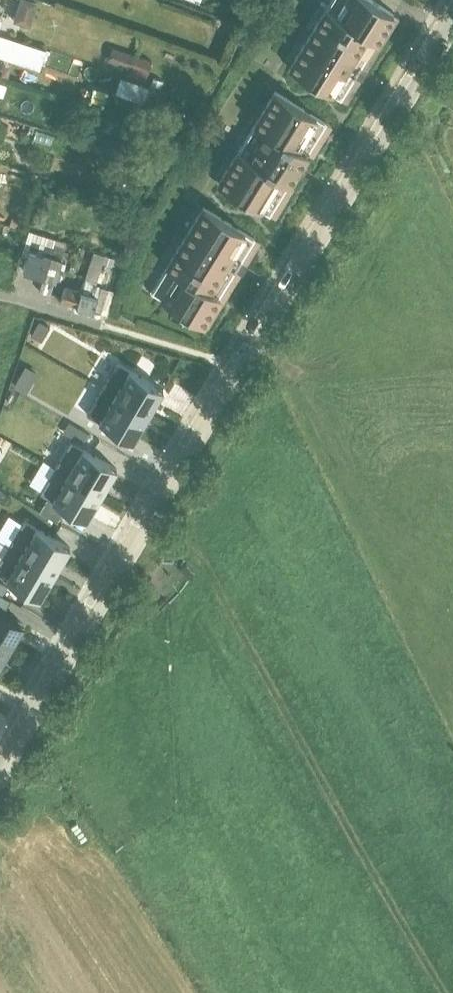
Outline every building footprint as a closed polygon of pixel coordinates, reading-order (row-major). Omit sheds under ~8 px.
[(13,21),(30,26),(38,2),(31,0),(21,0),(13,21)] [(394,17),(367,0),(335,0),(290,69),(342,102),(355,80),(361,70),(394,17)] [(394,17),(403,1),(402,0),(367,0),(394,17)] [(394,17),(361,70),(368,73),(380,52),(400,20),(394,17)] [(40,70),(47,49),(0,33),(0,56),(40,70)] [(112,47),(108,61),(130,69),(129,74),(144,80),(151,60),(112,47)] [(361,70),(355,80),(363,83),(368,74),(361,70)] [(143,102),(149,87),(120,77),(114,92),(143,102)] [(355,80),(342,102),(348,105),(361,83),(355,80)] [(149,87),(143,102),(160,107),(165,91),(149,85),(149,87)] [(308,156),(327,126),(274,93),(217,184),(270,218),(289,187),(295,177),(302,167),(308,156)] [(327,126),(308,156),(314,160),(333,129),(327,126)] [(302,167),(295,177),(302,181),(308,171),(302,167)] [(289,187),(270,218),(276,222),(295,191),(289,187)] [(203,327),(256,241),(204,210),(152,295),(203,327)] [(7,236),(11,226),(9,226),(0,223),(0,234),(7,236)] [(29,232),(22,256),(28,258),(23,271),(44,277),(40,292),(51,295),(67,243),(29,232)] [(256,241),(203,327),(209,330),(242,276),(243,277),(248,269),(247,268),(262,245),(256,241)] [(80,292),(77,308),(107,317),(115,292),(106,289),(96,286),(102,266),(110,269),(113,270),(116,260),(113,259),(94,253),(80,292)] [(77,308),(80,292),(66,287),(61,302),(77,308)] [(20,335),(32,340),(40,320),(28,315),(20,335)] [(103,390),(149,418),(164,391),(118,365),(103,390)] [(25,368),(15,386),(27,393),(37,375),(25,368)] [(149,418),(103,390),(87,416),(134,443),(149,418)] [(75,439),(79,430),(58,419),(53,429),(75,439)] [(56,469),(102,496),(117,471),(71,443),(56,469)] [(20,482),(31,489),(45,465),(33,458),(20,482)] [(102,496),(56,469),(41,495),(87,522),(102,496)] [(48,501),(40,513),(45,516),(58,523),(65,512),(48,501)] [(13,521),(0,514),(0,544),(13,521)] [(9,548),(55,575),(71,549),(43,533),(25,522),(9,548)] [(9,548),(0,564),(0,577),(24,592),(40,601),(55,575),(9,548)] [(4,614),(11,602),(0,596),(0,612),(4,614)] [(9,653),(25,627),(4,614),(0,612),(0,647),(9,653)] [(0,647),(0,669),(9,653),(0,647)]
